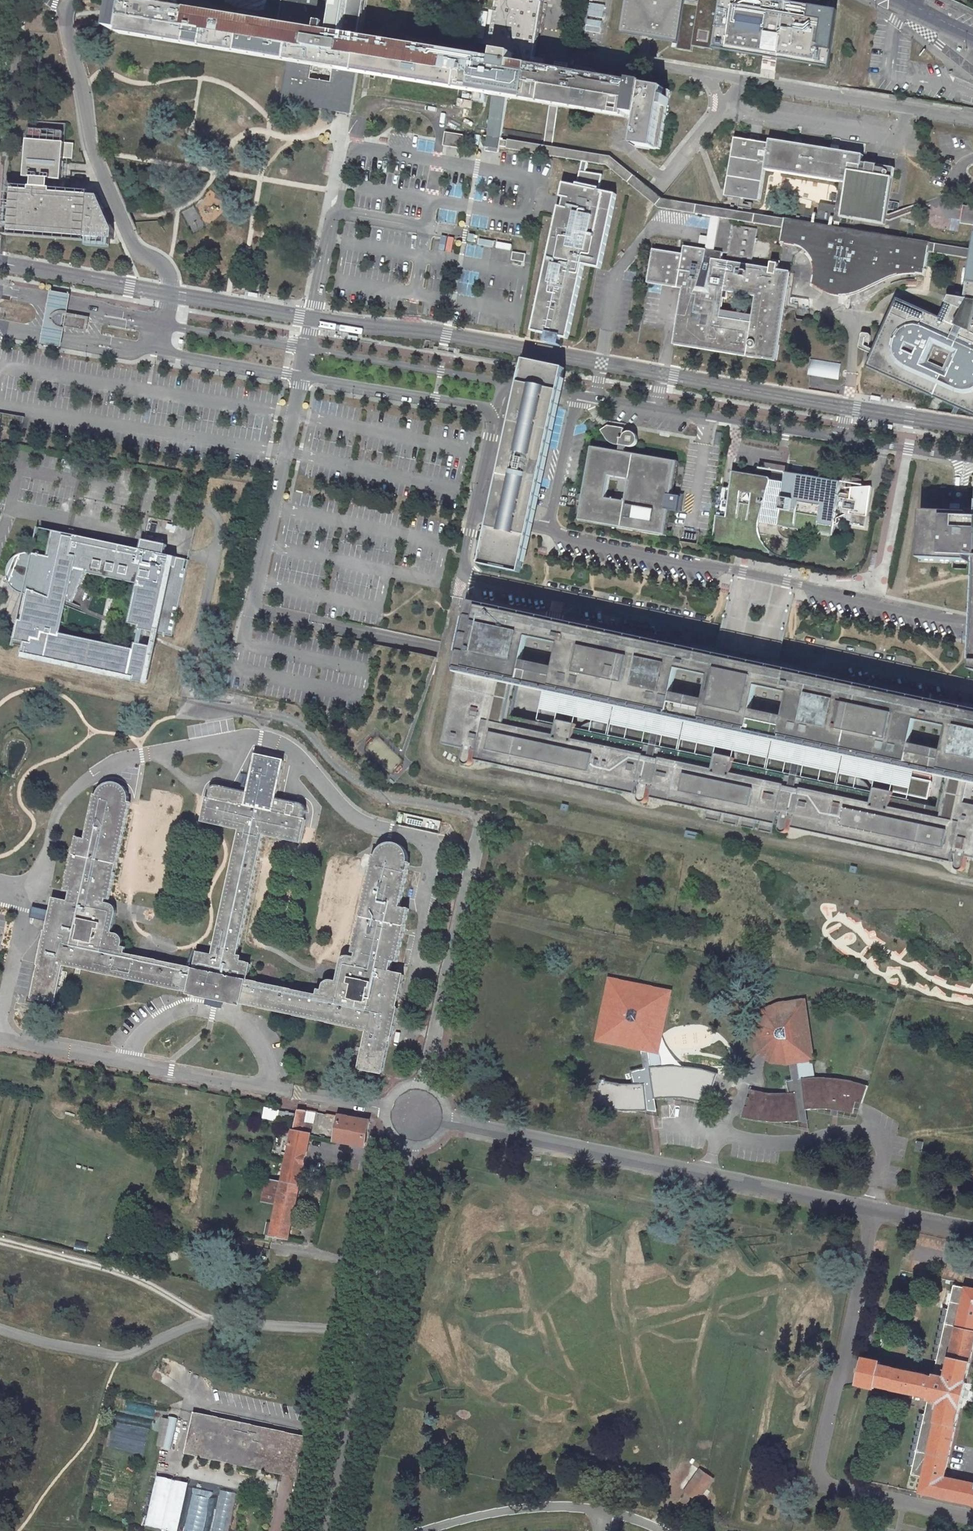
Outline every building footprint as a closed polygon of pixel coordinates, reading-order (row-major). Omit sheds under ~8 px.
[(358,74),(494,97),(485,147),(492,148),(500,149),(502,139),(509,100),(549,107),(557,108),(626,120),(626,115),(642,118),(638,145),(661,149),(669,92),(646,88),(646,86),(633,84),(632,87),(545,72),(549,67),(559,0),(511,0),(502,60),(365,39),(371,0),(288,0),(285,19),(307,22),(306,29),(182,9),(181,1),(182,0),(162,0),(171,7),(169,11),(133,5),(133,0),(120,0),(115,33),(289,63),(283,104),(347,113),(352,114),(358,74)] [(702,6),(686,4),(687,0),(627,0),(622,38),(675,46),(680,47),(680,51),(694,53),(695,49),(702,6)] [(839,13),(756,0),(724,0),(703,0),(702,6),(695,49),(771,60),(770,66),(781,68),(782,62),(830,70),(839,13)] [(557,108),(549,107),(542,146),(551,147),(557,108)] [(465,135),(444,132),(442,146),(463,149),(465,135)] [(788,229),(789,220),(662,200),(609,157),(551,147),(542,146),(502,139),(500,149),(580,161),(586,162),(606,165),(658,208),(714,218),(735,222),(788,229)] [(838,218),(843,219),(849,220),(885,226),(894,169),(859,163),(861,154),(771,139),(770,145),(738,140),(728,197),(760,203),(766,169),(844,182),(838,218)] [(65,144),(27,141),(24,178),(33,179),(33,188),(30,188),(30,192),(13,190),(9,233),(113,241),(113,233),(98,198),(51,194),(51,190),(50,190),(50,181),(62,182),(65,144)] [(586,162),(580,161),(575,186),(562,183),(559,197),(563,198),(561,207),(557,206),(531,331),(546,334),(561,337),(567,339),(583,265),(600,268),(615,194),(598,190),(601,175),(585,171),(586,162)] [(725,260),(726,253),(730,254),(735,222),(714,218),(709,251),(687,247),(686,254),(656,250),(650,284),(685,289),(685,292),(676,346),(779,362),(794,272),(785,271),(785,265),(774,263),(773,267),(725,260)] [(932,253),(934,244),(848,230),(849,220),(843,219),(841,228),(789,220),(788,229),(786,247),(803,250),(809,253),(815,259),(819,268),(818,286),(828,293),(840,297),(849,297),(858,296),(868,292),(900,277),(911,275),(928,275),(932,253)] [(971,260),(972,250),(934,244),(932,253),(971,260)] [(971,260),(964,300),(972,301),(972,247),(972,250),(971,260)] [(526,254),(512,251),(511,260),(524,262),(526,254)] [(61,339),(63,328),(61,330),(60,329),(59,329),(58,328),(56,328),(56,327),(55,326),(54,325),(53,324),(53,323),(53,322),(53,319),(54,318),(55,318),(55,317),(56,316),(57,316),(58,316),(59,315),(60,315),(64,315),(65,317),(67,303),(69,294),(52,291),(50,300),(43,336),(41,347),(59,351),(61,339)] [(964,300),(948,297),(945,303),(947,304),(940,319),(897,300),(867,367),(972,416),(972,301),(964,300)] [(61,330),(63,328),(84,332),(86,321),(65,317),(64,315),(60,315),(59,315),(58,316),(57,316),(56,316),(55,317),(55,318),(54,318),(53,319),(53,322),(53,323),(53,324),(54,325),(55,326),(56,327),(56,328),(58,328),(59,329),(60,329),(61,330)] [(561,337),(546,334),(545,342),(559,345),(561,337)] [(808,374),(837,379),(840,365),(810,359),(808,374)] [(565,371),(525,363),(524,369),(521,385),(494,517),(483,569),(523,577),(534,525),(561,391),(564,377),(565,371)] [(0,413),(0,425),(22,429),(24,417),(0,413)] [(572,504),(573,501),(581,502),(578,521),(666,535),(670,512),(679,513),(681,498),(672,496),(678,462),(627,453),(628,446),(631,447),(635,446),(638,443),(639,439),(637,434),(633,432),(628,432),(625,435),(624,438),(623,438),(625,428),(609,425),(601,430),(610,442),(614,444),(621,445),(620,452),(590,447),(582,494),(574,492),(575,484),(560,481),(556,502),(572,504)] [(770,478),(734,471),(726,517),(715,515),(714,525),(831,546),(840,500),(845,501),(843,511),(844,511),(847,511),(846,515),(844,522),(851,523),(851,527),(865,530),(873,490),(853,490),(852,497),(841,495),(843,483),(787,473),(786,483),(772,480),(770,478)] [(936,559),(969,560),(969,559),(969,549),(972,550),(972,524),(970,524),(971,513),(923,511),(921,558),(936,559)] [(134,679),(134,681),(147,683),(157,649),(144,646),(146,632),(160,635),(175,638),(188,560),(165,554),(164,559),(159,558),(162,543),(142,539),(141,544),(140,549),(77,537),(76,541),(69,539),(70,535),(57,532),(51,556),(33,552),(30,552),(28,552),(25,552),(22,553),(20,555),(18,556),(16,558),(14,559),(13,561),(11,564),(10,566),(10,569),(9,572),(9,575),(7,580),(14,582),(12,585),(14,586),(15,587),(16,588),(17,589),(19,590),(21,591),(23,591),(24,592),(26,592),(28,592),(30,593),(32,593),(33,593),(36,593),(42,595),(31,619),(23,617),(19,616),(13,641),(13,644),(23,646),(21,657),(31,659),(32,656),(134,679)] [(925,574),(925,563),(911,563),(911,574),(925,574)] [(75,584),(67,604),(72,605),(79,586),(75,584)] [(28,592),(23,617),(31,619),(42,595),(36,593),(33,593),(32,593),(30,593),(28,592)] [(475,620),(720,670),(722,657),(554,623),(476,607),(450,733),(452,733),(475,620)] [(962,850),(961,854),(959,864),(959,867),(961,869),(963,870),(966,869),(968,866),(970,855),(971,852),(972,853),(972,715),(860,692),(859,698),(770,680),(773,668),(774,663),(777,648),(751,643),(726,638),(723,652),(722,657),(720,670),(475,620),(452,733),(450,733),(447,749),(465,753),(466,749),(470,750),(469,753),(467,764),(468,766),(470,767),(474,766),(477,755),(477,750),(645,785),(644,789),(642,800),(643,803),(646,804),(648,803),(650,801),(653,791),(653,787),(713,799),(711,811),(709,820),(722,822),(725,810),(729,811),(727,823),(740,826),(742,814),(747,815),(744,827),(757,829),(760,817),(764,818),(762,830),(775,833),(777,821),(784,822),(783,829),(783,832),(787,834),(790,833),(791,830),(794,820),(794,816),(962,850)] [(773,668),(770,680),(859,698),(860,692),(972,715),(972,709),(773,668)] [(644,789),(645,785),(477,750),(477,755),(480,756),(479,763),(639,796),(640,788),(644,789)] [(198,951),(194,968),(191,967),(188,966),(174,963),(138,955),(125,953),(126,947),(122,946),(123,941),(123,938),(122,936),(120,935),(118,933),(112,932),(116,917),(117,911),(117,909),(116,907),(114,905),(112,904),(105,902),(106,899),(110,899),(118,862),(119,858),(129,809),(131,802),(129,802),(129,799),(129,797),(128,793),(127,790),(125,788),(122,785),(118,783),(115,782),(110,782),(107,783),(104,785),(101,786),(100,789),(98,792),(97,795),(94,794),(85,839),(77,837),(65,890),(70,891),(68,901),(53,898),(46,931),(45,930),(38,965),(39,965),(32,998),(56,1003),(58,996),(60,987),(63,971),(64,965),(76,968),(81,969),(189,992),(189,994),(190,994),(241,1005),(242,1006),(242,1004),(367,1031),(363,1048),(362,1053),(359,1069),(362,1069),(383,1074),(390,1044),(390,1041),(392,1041),(399,1007),(398,1007),(405,974),(390,971),(392,961),(398,962),(404,933),(405,929),(409,909),(400,907),(402,901),(409,870),(410,866),(410,863),(408,862),(408,860),(408,857),(408,854),(406,851),(404,848),(401,846),(398,844),(394,843),(390,843),(387,844),(383,845),(381,847),(379,849),(377,852),(376,855),(374,855),(369,877),(353,950),(352,952),(356,953),(356,957),(349,955),(347,956),(345,957),(343,958),(341,960),(341,964),(340,968),(337,981),(332,980),(330,980),(327,981),(325,982),(323,985),(323,990),(318,989),(317,994),(308,993),(248,980),(252,963),(241,961),(242,955),(238,955),(258,861),(259,857),(264,835),(285,840),(302,843),(307,819),(305,819),(307,811),(307,809),(306,807),(305,805),(303,804),(277,798),(285,760),(256,754),(247,792),(218,785),(216,785),(213,786),(211,787),(210,790),(208,798),(207,797),(202,821),(202,822),(239,830),(212,954),(198,951)] [(713,799),(653,787),(653,791),(656,792),(655,799),(711,811),(713,799)] [(439,830),(441,821),(407,815),(405,824),(439,830)] [(962,850),(794,816),(794,820),(798,820),(796,828),(947,859),(949,851),(961,854),(962,850)] [(47,918),(48,910),(34,907),(32,915),(47,918)] [(610,979),(598,1039),(642,1048),(649,1050),(658,1052),(661,1036),(670,992),(610,979)] [(754,1031),(755,1036),(756,1041),(757,1045),(760,1049),(763,1053),(765,1056),(768,1058),(772,1060),(776,1062),(781,1063),(785,1063),(792,1063),(799,1062),(814,1059),(806,1000),(805,998),(781,1001),(775,1003),(771,1005),(768,1007),(764,1010),(761,1013),(758,1017),(757,1020),(755,1024),(755,1028),(754,1031)] [(647,1106),(655,1105),(655,1099),(668,1097),(682,1098),(690,1099),(705,1102),(709,1085),(713,1087),(718,1073),(703,1069),(692,1067),(686,1067),(680,1066),(664,1066),(655,1067),(651,1068),(649,1050),(642,1048),(645,1068),(637,1070),(631,1072),(635,1084),(629,1084),(619,1083),(611,1082),(601,1080),(598,1091),(601,1092),(597,1106),(603,1108),(614,1110),(621,1110),(629,1110),(641,1110),(648,1110),(647,1106)] [(806,1118),(805,1110),(817,1110),(826,1110),(836,1111),(845,1112),(853,1114),(858,1101),(862,1103),(868,1086),(852,1080),(843,1078),(833,1077),(822,1077),(811,1078),(802,1079),(799,1062),(792,1063),(795,1081),(791,1082),(792,1091),(782,1092),(771,1091),(765,1091),(761,1091),(752,1089),(749,1106),(746,1105),(743,1117),(745,1118),(746,1118),(753,1120),(763,1122),(773,1123),(781,1123),(789,1123),(799,1122),(798,1119),(806,1118)] [(265,1106),(263,1118),(278,1120),(280,1108),(265,1106)] [(303,1169),(311,1135),(302,1133),(307,1110),(299,1108),(297,1114),(283,1183),(278,1203),(271,1236),(283,1239),(298,1168),(303,1169)] [(370,1121),(340,1115),(335,1140),(365,1146),(370,1121)] [(268,1180),(264,1200),(278,1203),(283,1183),(268,1180)] [(971,1360),(972,1350),(972,1289),(954,1285),(939,1353),(971,1360)] [(966,1382),(971,1360),(939,1353),(933,1378),(880,1366),(880,1362),(864,1359),(858,1385),(875,1389),(875,1386),(907,1393),(929,1398),(926,1409),(924,1419),(956,1426),(960,1408),(962,1408),(967,1383),(966,1382)] [(186,1453),(281,1473),(282,1469),(299,1473),(307,1437),(195,1413),(186,1453)] [(162,1416),(158,1445),(171,1447),(175,1418),(162,1416)] [(956,1426),(924,1419),(912,1474),(923,1477),(919,1492),(972,1504),(972,1484),(944,1478),(953,1438),(956,1426)] [(692,1470),(677,1491),(689,1499),(704,1478),(692,1470)] [(180,1530),(187,1480),(154,1475),(147,1526),(180,1530)] [(185,1530),(204,1530),(212,1491),(193,1487),(185,1530)] [(234,1491),(218,1489),(212,1530),(229,1530),(234,1491)]
